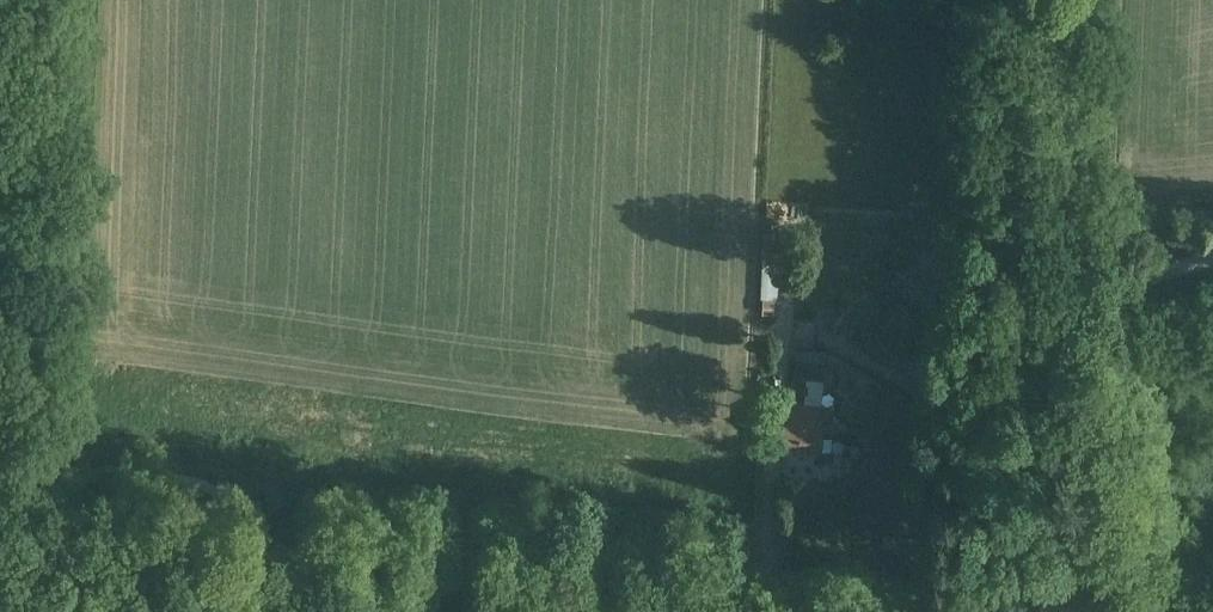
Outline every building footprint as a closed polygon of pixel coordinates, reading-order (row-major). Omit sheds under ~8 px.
[(936,212),(936,224),(956,224),(956,213),(936,212)] [(794,358),(822,361),(823,350),(796,347),(794,358)] [(794,358),(792,381),(809,382),(823,384),(825,362),(822,361),(794,358)] [(809,382),(792,381),(791,390),(808,392),(809,382)] [(789,398),(788,415),(819,419),(821,402),(789,398)] [(819,419),(788,415),(784,415),(781,445),(820,450),(823,420),(819,419)]
